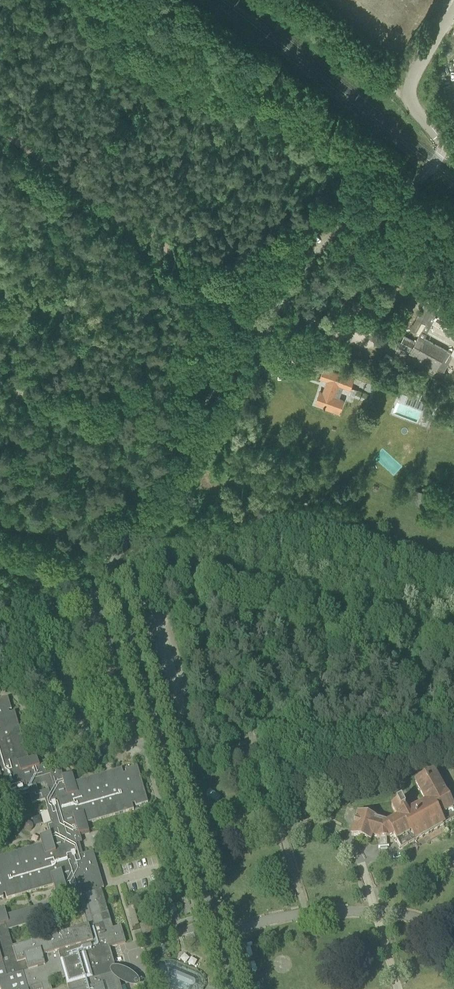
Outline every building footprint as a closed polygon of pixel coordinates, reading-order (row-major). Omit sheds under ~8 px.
[(431,251),(425,263),(434,268),(441,257),(431,251)] [(428,291),(440,297),(437,303),(428,299),(411,330),(420,334),(415,342),(404,336),(399,344),(398,346),(410,352),(409,354),(443,373),(453,356),(453,349),(451,354),(425,339),(427,335),(426,335),(434,320),(453,331),(453,320),(448,316),(450,312),(445,309),(449,302),(446,301),(451,293),(432,283),(428,291)] [(393,359),(386,355),(377,370),(384,374),(393,359)] [(320,392),(318,399),(316,402),(324,405),(323,407),(332,410),(333,406),(340,409),(343,400),(334,397),(338,384),(349,388),(353,378),(324,367),(321,377),(328,380),(323,393),(320,392)] [(420,401),(420,400),(422,394),(410,390),(408,396),(420,401)] [(448,404),(443,416),(448,417),(452,406),(448,404)] [(414,490),(410,502),(424,507),(429,495),(414,490)] [(265,491),(259,510),(269,513),(275,493),(265,491)] [(296,522),(293,530),(312,536),(314,528),(296,522)] [(4,891),(5,894),(7,899),(54,886),(56,894),(66,891),(68,899),(79,896),(88,927),(13,949),(8,931),(42,921),(38,907),(7,916),(5,909),(0,911),(0,988),(1,988),(45,988),(51,987),(49,981),(65,976),(68,986),(70,986),(70,988),(122,988),(112,956),(110,956),(108,949),(126,943),(121,927),(113,929),(102,889),(104,889),(104,888),(102,889),(98,877),(100,876),(96,860),(93,861),(91,853),(94,852),(93,852),(80,855),(77,844),(82,843),(80,835),(89,832),(87,824),(134,810),(132,802),(134,801),(136,807),(148,803),(138,767),(125,771),(127,777),(124,777),(122,769),(75,783),(72,775),(63,777),(61,769),(50,772),(48,764),(40,766),(37,757),(29,759),(15,712),(7,715),(6,712),(12,710),(8,698),(0,700),(0,790),(4,789),(6,794),(3,795),(5,801),(30,794),(32,804),(45,801),(49,813),(52,812),(54,820),(51,821),(52,824),(47,826),(49,834),(40,837),(42,845),(0,857),(0,899),(4,898),(3,895),(2,892),(4,891)] [(391,835),(393,834),(401,848),(453,819),(453,810),(447,797),(450,798),(450,799),(453,799),(453,793),(445,792),(434,773),(415,784),(426,803),(407,814),(404,808),(401,802),(392,807),(398,818),(388,823),(377,820),(358,814),(352,836),(371,841),(372,836),(380,839),(381,846),(387,845),(386,838),(391,835)] [(203,983),(199,973),(181,966),(171,965),(163,970),(161,979),(168,988),(200,988),(203,983)]
